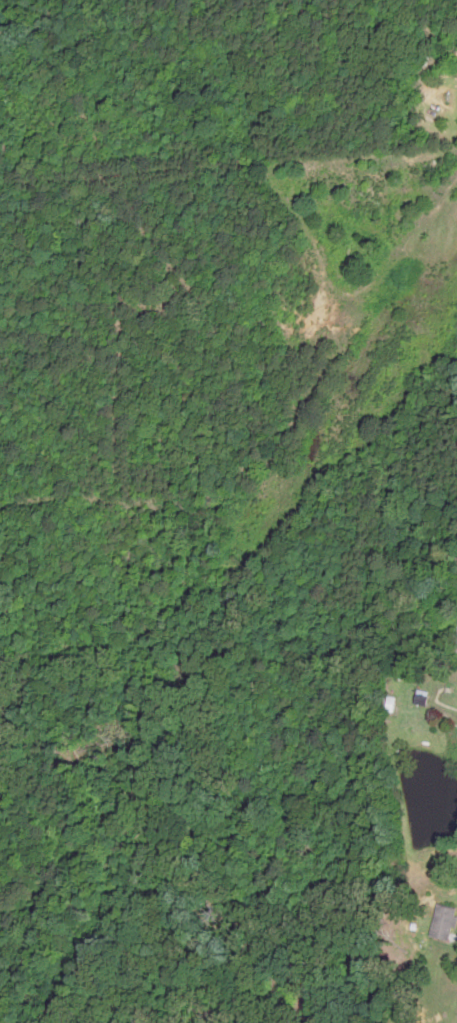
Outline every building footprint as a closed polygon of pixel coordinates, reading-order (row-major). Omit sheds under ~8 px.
[(427,936),(448,942),(456,910),(436,905),(427,936)]
